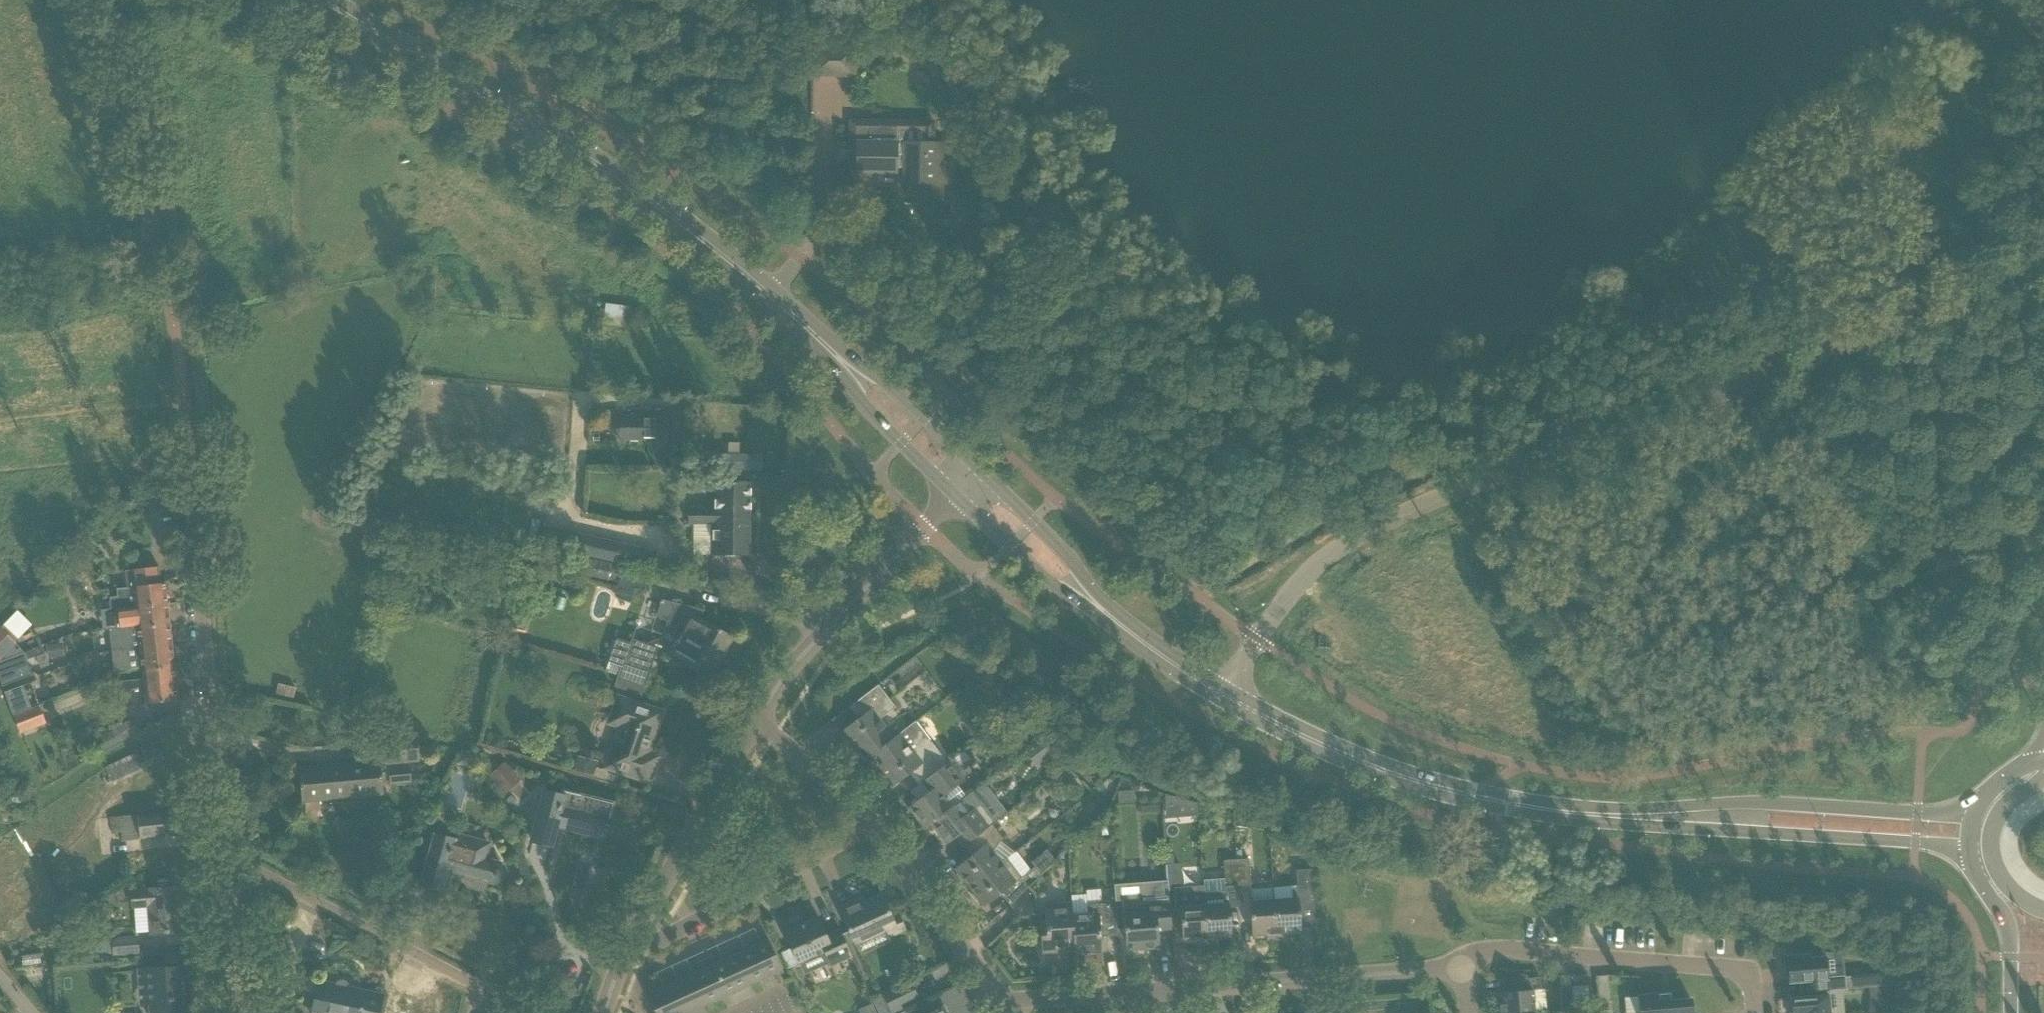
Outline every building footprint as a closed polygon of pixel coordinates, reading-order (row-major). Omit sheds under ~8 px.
[(950,184),(951,141),(934,140),(934,121),(892,120),(849,120),(849,142),(841,142),(840,159),(849,159),(849,188),(874,189),(875,172),(904,172),(904,183),(930,183),(929,215),(944,215),(945,184),(950,184)] [(604,323),(626,324),(628,304),(605,303),(604,323)] [(620,415),(619,440),(627,440),(667,441),(667,416),(620,415)] [(720,453),(719,470),(761,471),(762,454),(720,453)] [(749,555),(750,482),(716,482),(715,508),(688,508),(688,524),(710,524),(710,555),(749,555)] [(174,527),(164,528),(166,549),(176,548),(174,527)] [(617,582),(620,565),(587,558),(584,575),(617,582)] [(66,566),(52,578),(57,584),(71,572),(66,566)] [(161,583),(159,567),(139,569),(126,571),(128,588),(117,588),(118,596),(110,597),(111,609),(167,602),(165,583),(161,583)] [(497,603),(502,583),(492,580),(487,600),(497,603)] [(661,599),(657,614),(659,619),(667,621),(673,633),(677,636),(673,644),(667,654),(709,678),(732,637),(694,615),(690,606),(661,599)] [(110,631),(137,627),(137,625),(169,621),(167,602),(111,609),(108,609),(108,615),(104,620),(109,624),(110,625),(110,631)] [(112,651),(172,643),(169,621),(137,625),(137,627),(110,631),(112,651)] [(16,642),(0,628),(0,659),(16,642)] [(616,638),(606,670),(607,671),(618,674),(645,683),(648,675),(657,647),(631,638),(630,643),(616,638)] [(142,669),(143,669),(174,665),(172,643),(112,651),(114,672),(142,669)] [(63,645),(47,646),(48,659),(64,658),(63,645)] [(0,663),(0,680),(3,686),(33,674),(25,653),(0,663)] [(178,700),(174,665),(143,669),(144,678),(119,681),(117,681),(120,706),(147,704),(178,700)] [(618,674),(614,686),(641,695),(645,683),(618,674)] [(864,762),(870,757),(869,757),(894,738),(893,738),(879,719),(895,707),(890,700),(878,684),(849,707),(858,718),(841,732),(864,762)] [(13,714),(31,707),(23,685),(5,692),(13,714)] [(614,744),(606,767),(631,776),(650,782),(656,765),(659,756),(653,754),(648,753),(662,712),(643,705),(618,697),(609,723),(620,726),(625,728),(619,745),(614,744)] [(20,733),(46,723),(39,705),(13,714),(20,733)] [(1018,709),(1009,716),(1015,725),(1025,718),(1018,709)] [(98,755),(138,730),(131,719),(90,743),(98,755)] [(973,728),(971,736),(975,740),(985,733),(977,724),(973,728)] [(925,743),(911,725),(899,734),(899,733),(893,738),(894,738),(869,757),(870,757),(892,787),(909,773),(918,785),(923,781),(947,763),(930,740),(925,743)] [(385,762),(418,759),(416,737),(383,739),(385,762)] [(157,741),(135,751),(135,753),(142,768),(142,769),(165,759),(157,741)] [(1033,763),(1046,753),(1038,742),(1025,752),(1033,763)] [(476,769),(480,754),(461,749),(457,763),(476,769)] [(598,762),(578,756),(574,771),(594,776),(596,767),(598,762)] [(918,800),(908,808),(924,828),(924,829),(931,824),(930,823),(952,807),(952,806),(943,796),(957,785),(954,781),(964,773),(959,766),(953,758),(947,763),(923,781),(930,791),(918,800)] [(502,795),(520,779),(505,762),(487,779),(502,795)] [(302,800),(383,793),(381,763),(319,768),(299,769),(302,800)] [(390,784),(412,782),(410,764),(389,767),(390,784)] [(614,783),(616,775),(601,770),(599,778),(614,783)] [(545,789),(532,840),(552,845),(557,826),(585,833),(605,838),(609,818),(613,803),(560,790),(559,793),(545,789)] [(1133,790),(1118,791),(1118,803),(1134,801),(1133,790)] [(952,807),(930,823),(931,824),(946,844),(955,837),(962,847),(964,846),(966,844),(992,825),(996,821),(973,791),(958,802),(958,801),(952,806),(952,807)] [(1165,796),(1165,811),(1177,810),(1176,800),(1176,797),(1165,794),(1165,796)] [(181,834),(179,810),(138,815),(111,817),(113,832),(121,832),(121,841),(181,834)] [(971,855),(955,868),(958,872),(955,874),(964,885),(966,883),(969,887),(1001,863),(992,851),(1000,841),(1002,838),(996,831),(992,825),(966,844),(964,846),(971,855)] [(454,832),(451,839),(435,835),(427,865),(421,884),(441,889),(447,869),(466,874),(464,881),(467,886),(480,890),(485,887),(487,880),(495,882),(500,863),(486,859),(491,842),(454,832)] [(1045,856),(1038,862),(1043,868),(1050,862),(1045,856)] [(1001,863),(969,887),(973,891),(970,893),(979,905),(981,903),(984,907),(1001,893),(1010,905),(1029,887),(1040,875),(1034,867),(1030,870),(1021,877),(1007,858),(1001,863)] [(1225,886),(1238,885),(1236,859),(1223,860),(1225,886)] [(1238,885),(1250,884),(1249,859),(1236,859),(1238,885)] [(727,876),(737,874),(734,864),(724,866),(727,876)] [(1166,865),(1165,865),(1166,881),(1167,884),(1168,884),(1168,890),(1174,890),(1175,908),(1180,908),(1182,941),(1197,940),(1197,945),(1207,944),(1203,892),(1204,892),(1204,887),(1203,887),(1192,888),(1181,889),(1179,864),(1166,865)] [(1296,898),(1274,900),(1277,939),(1287,938),(1287,933),(1301,932),(1301,928),(1316,927),(1314,901),(1312,875),(1312,869),(1296,870),(1297,886),(1297,890),(1295,890),(1296,898)] [(1140,896),(1122,897),(1122,901),(1125,942),(1131,942),(1132,950),(1159,948),(1158,930),(1171,929),(1170,907),(1168,890),(1168,884),(1167,884),(1141,886),(1142,890),(1142,896),(1140,896)] [(151,889),(135,890),(136,904),(150,903),(152,933),(154,933),(184,931),(184,929),(182,913),(179,913),(177,887),(157,889),(151,889)] [(1018,916),(1037,915),(1035,895),(1029,887),(1010,905),(1018,916)] [(1277,939),(1274,900),(1273,888),(1250,889),(1251,901),(1249,901),(1252,935),(1266,934),(1267,940),(1277,939)] [(1231,937),(1229,904),(1233,904),(1232,890),(1204,892),(1203,892),(1207,944),(1217,943),(1217,938),(1231,937)] [(892,917),(881,894),(859,904),(857,899),(838,907),(855,944),(885,930),(889,937),(905,929),(898,914),(892,917)] [(1118,935),(1116,915),(1115,900),(1087,902),(1088,914),(1072,915),(1075,950),(1074,950),(1074,954),(1102,952),(1100,931),(1116,929),(1116,935),(1118,935)] [(1045,922),(1039,923),(1042,953),(1074,950),(1075,950),(1072,915),(1071,902),(1044,904),(1045,922)] [(827,934),(818,916),(784,932),(791,948),(781,953),(788,967),(798,963),(799,962),(805,974),(829,963),(830,966),(834,964),(852,956),(839,929),(827,934)] [(113,956),(140,954),(139,935),(111,937),(113,956)] [(782,970),(768,939),(716,963),(712,955),(696,963),(699,970),(647,994),(656,1012),(687,1012),(782,970)] [(1796,953),(1784,954),(1785,967),(1787,967),(1788,978),(1788,982),(1800,981),(1802,993),(1827,990),(1828,990),(1842,989),(1846,989),(1869,987),(1881,986),(1880,976),(1880,974),(1849,976),(1850,979),(1845,980),(1845,976),(1845,975),(1827,977),(1825,957),(1809,958),(1809,955),(1797,956),(1796,953)] [(147,969),(151,1012),(196,1012),(194,989),(188,989),(186,966),(149,969),(147,969)] [(1539,977),(1510,980),(1510,981),(1515,980),(1516,991),(1496,993),(1498,1012),(1535,1012),(1533,990),(1541,989),(1539,977)] [(312,1012),(379,1012),(383,995),(349,988),(349,986),(348,983),(347,981),(344,980),(342,980),(340,980),(338,981),(336,983),(335,985),(319,982),(313,1010),(312,1012)] [(882,993),(892,1012),(919,1000),(909,980),(882,993)] [(1881,986),(1869,987),(1870,1002),(1882,1001),(1881,986)] [(1572,987),(1559,988),(1561,1011),(1574,1010),(1572,987)] [(1691,999),(1673,1001),(1672,993),(1638,996),(1639,1012),(1692,1012),(1691,999)] [(1828,994),(1790,998),(1791,1012),(1829,1012),(1828,994)] [(872,1003),(858,1009),(860,1012),(877,1012),(872,1003)] [(1355,1003),(1342,1004),(1342,1012),(1356,1012),(1355,1003)]
